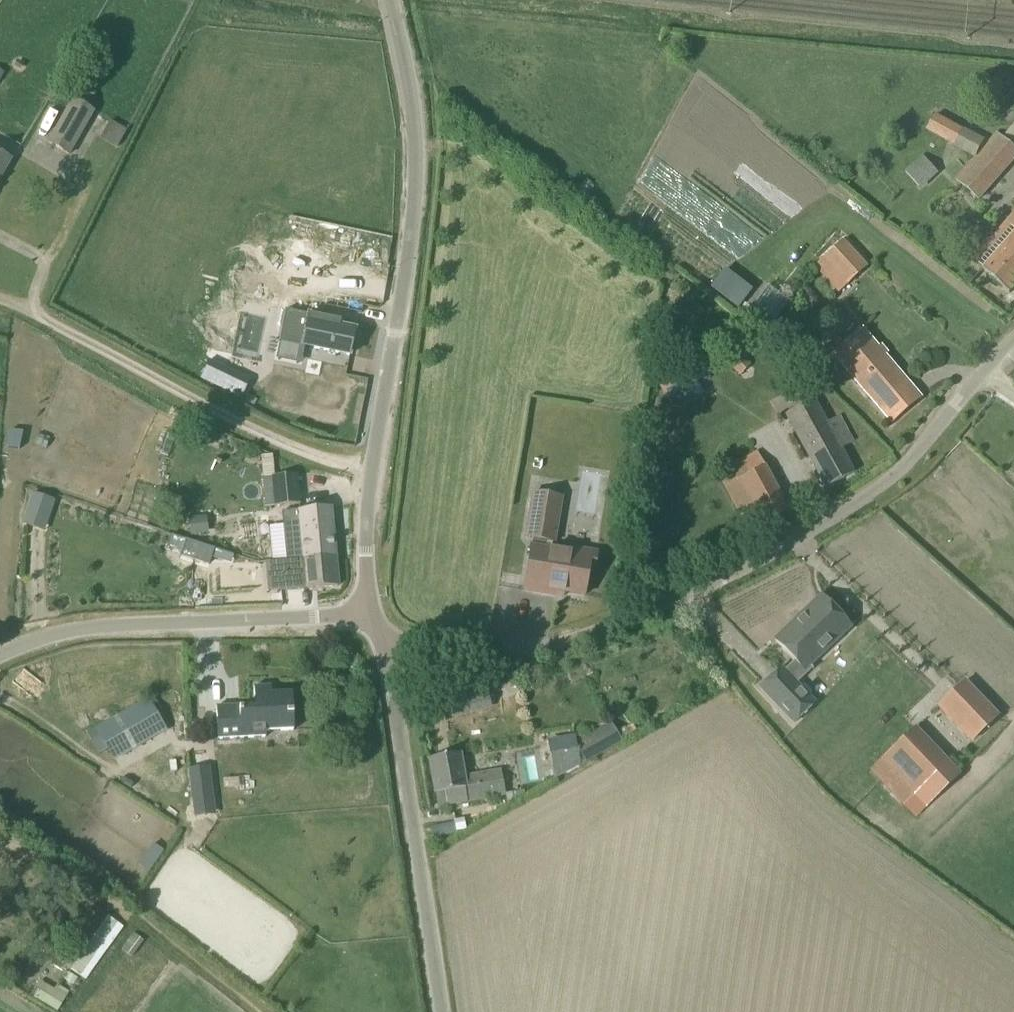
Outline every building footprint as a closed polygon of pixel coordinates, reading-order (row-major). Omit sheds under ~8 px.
[(69,155),(94,112),(73,100),(48,143),(69,155)] [(977,136),(936,115),(927,132),(969,153),(977,136)] [(956,178),(980,199),(1013,160),(1013,145),(998,131),(956,178)] [(10,160),(0,154),(0,178),(10,160)] [(905,170),(922,189),(939,173),(922,155),(905,170)] [(983,270),(1010,293),(1013,289),(1013,234),(983,270)] [(843,289),(867,267),(844,242),(820,263),(843,289)] [(710,286),(737,306),(751,287),(724,267),(710,286)] [(753,304),(773,319),(788,300),(768,285),(753,304)] [(269,335),(279,337),(315,344),(314,349),(350,356),(355,330),(320,324),(322,316),(284,309),(275,307),(269,335)] [(231,317),(230,346),(258,348),(259,319),(231,317)] [(834,355),(891,423),(920,398),(863,330),(834,355)] [(736,350),(734,351),(729,346),(721,353),(727,359),(724,361),(740,376),(751,365),(736,350)] [(699,357),(658,381),(667,398),(709,374),(699,357)] [(826,488),(854,473),(841,449),(854,442),(840,416),(827,423),(814,400),(786,415),(826,488)] [(749,531),(788,510),(758,453),(719,474),(749,531)] [(276,506),(279,506),(299,504),(296,474),(273,477),(274,493),(276,506)] [(263,478),(262,478),(264,494),(274,493),(273,477),(263,478)] [(568,553),(555,551),(545,549),(546,541),(554,542),(562,497),(533,493),(526,538),(527,538),(528,535),(533,536),(531,547),(524,591),(555,596),(556,591),(584,596),(589,571),(594,571),(597,553),(569,548),(568,553)] [(303,550),(334,547),(330,507),(299,510),(303,550)] [(202,516),(187,517),(189,536),(203,535),(202,516)] [(170,536),(166,548),(182,553),(181,557),(209,566),(212,558),(225,562),(227,554),(214,550),(186,541),(170,536)] [(338,587),(334,547),(303,550),(305,569),(290,571),(292,590),(307,588),(307,589),(338,587)] [(236,567),(237,594),(275,592),(273,565),(236,567)] [(814,704),(811,700),(796,684),(813,668),(809,664),(849,626),(822,597),(803,615),(801,616),(802,617),(797,622),(796,621),(795,622),(776,641),(795,661),(783,671),(780,668),(760,687),(794,723),(814,704)] [(970,741),(996,716),(963,681),(936,706),(970,741)] [(239,705),(239,709),(218,711),(217,707),(216,707),(218,739),(266,737),(265,732),(293,730),(292,693),(271,694),(270,686),(254,687),(255,709),(243,709),(242,705),(239,705)] [(96,728),(106,746),(109,751),(161,721),(148,698),(96,728)] [(610,724),(561,752),(571,769),(621,742),(610,724)] [(870,772),(904,807),(948,764),(914,729),(870,772)] [(435,793),(438,807),(506,795),(501,771),(464,777),(460,753),(429,759),(435,794),(435,793)] [(210,767),(190,770),(193,809),(214,807),(210,767)] [(31,995),(57,1009),(66,994),(40,979),(31,995)]
